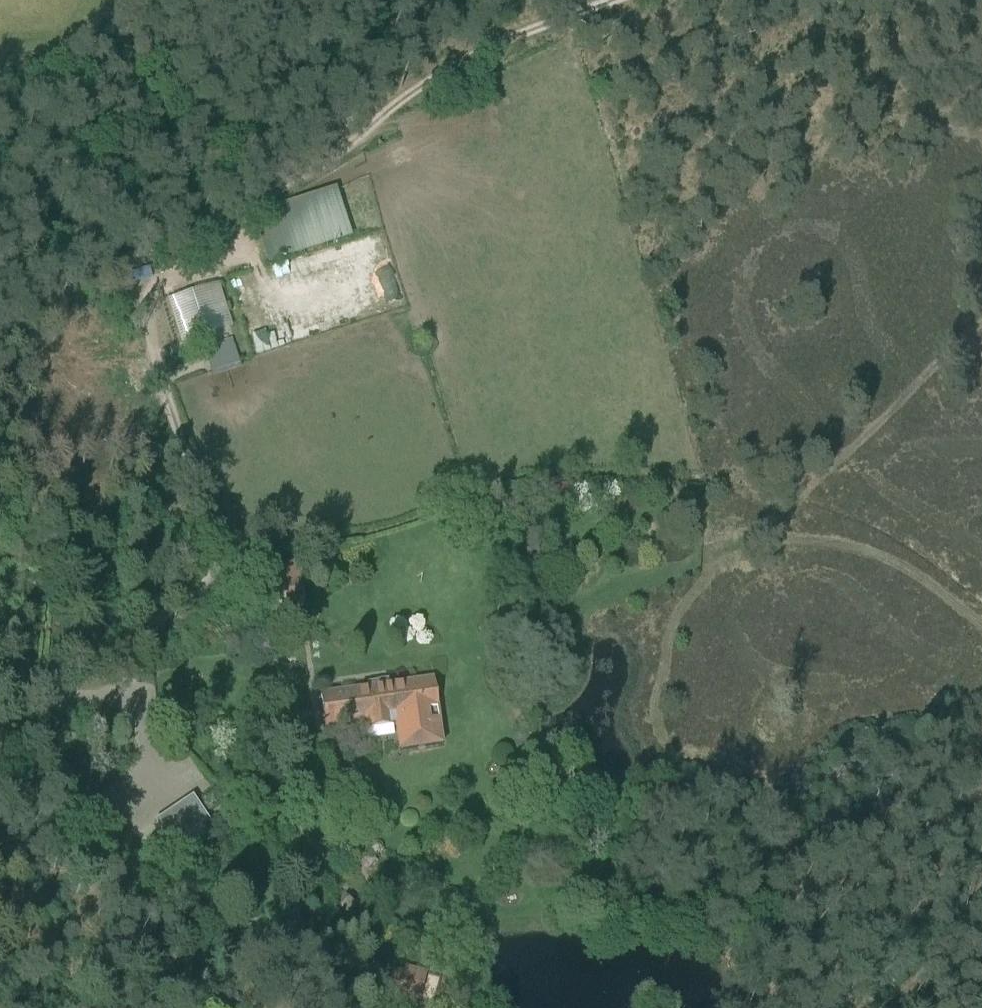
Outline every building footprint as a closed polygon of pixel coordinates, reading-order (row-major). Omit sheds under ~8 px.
[(279,263),(356,236),(340,189),(277,211),(284,232),(270,237),(279,263)] [(200,338),(235,328),(223,288),(189,298),(200,338)] [(207,357),(213,376),(239,368),(234,348),(207,357)] [(404,741),(429,738),(427,724),(436,722),(432,680),(398,684),(402,725),(404,741)] [(365,729),(402,725),(398,684),(377,686),(377,682),(367,684),(368,688),(320,695),(325,731),(364,725),(365,729)] [(154,823),(171,847),(209,822),(192,797),(154,823)] [(419,1001),(427,973),(405,967),(404,971),(387,967),(379,996),(398,1001),(399,996),(419,1001)]
